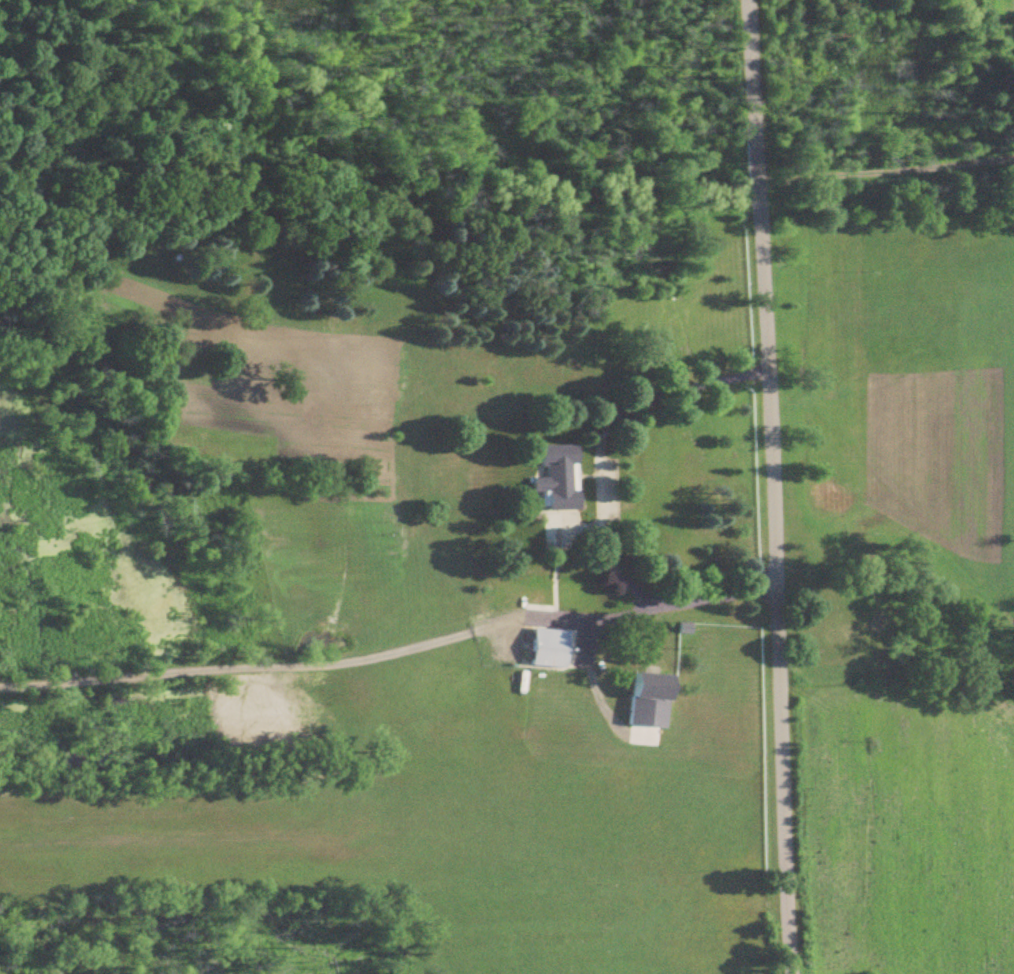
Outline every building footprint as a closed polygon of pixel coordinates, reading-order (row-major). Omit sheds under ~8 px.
[(541,511),(573,511),(572,446),(535,447),(535,479),(526,479),(526,494),(541,494),(541,511)] [(526,668),(560,670),(563,632),(528,630),(526,668)] [(622,726),(661,730),(666,677),(627,674),(622,726)]
